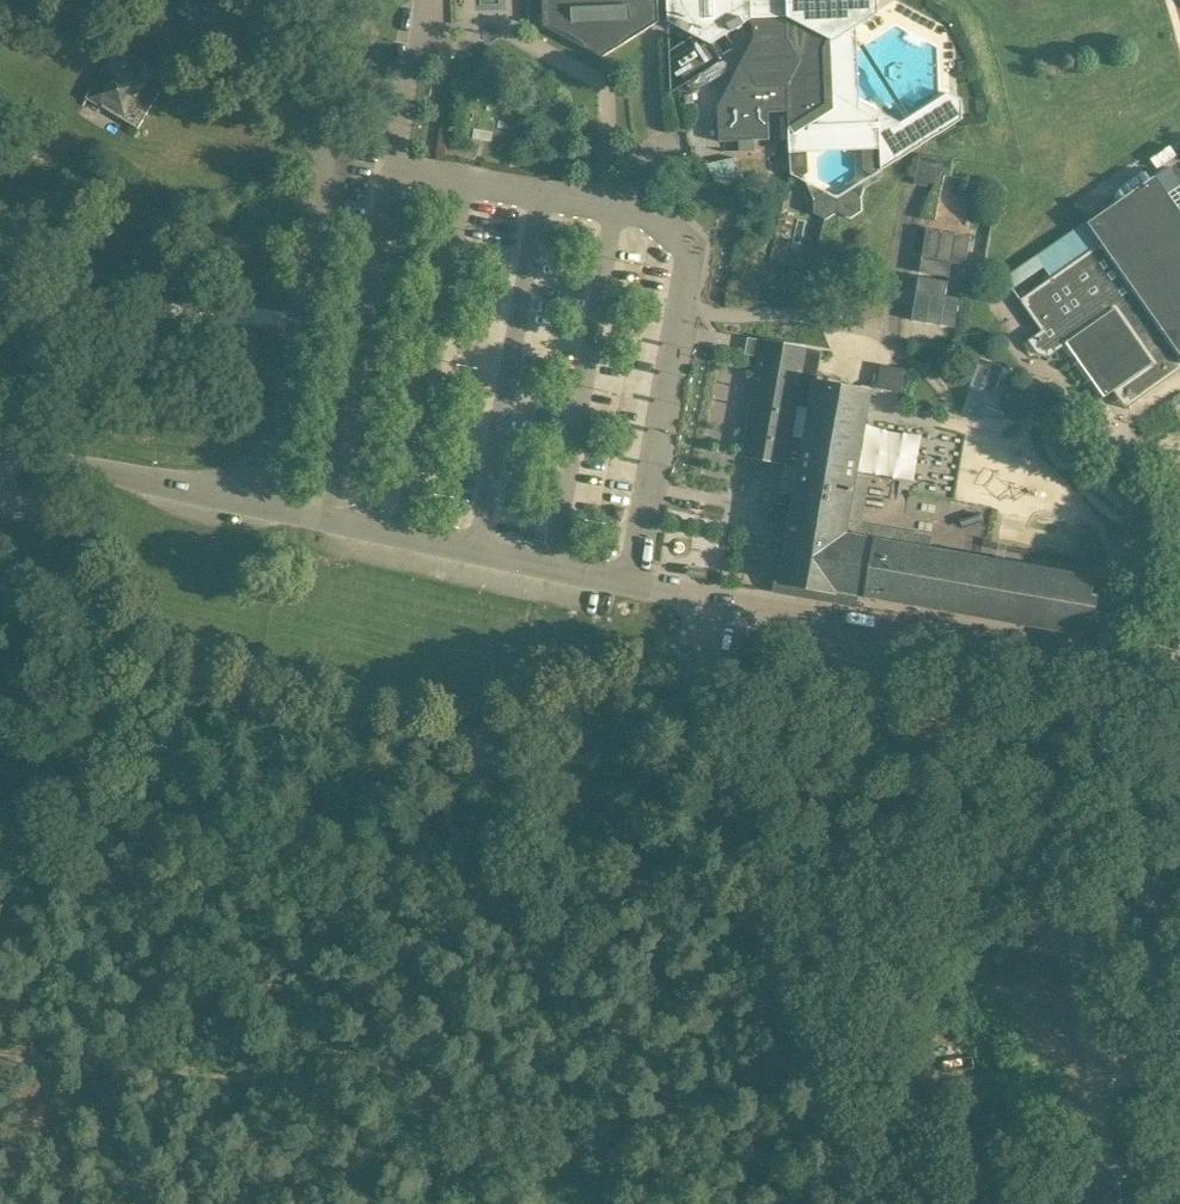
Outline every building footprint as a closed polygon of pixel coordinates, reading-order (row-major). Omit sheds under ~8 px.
[(545,26),(604,57),(660,21),(659,0),(544,0),(545,26)] [(669,21),(712,45),(750,20),(755,27),(755,37),(718,107),(719,139),(769,137),(768,108),(788,107),(790,149),(882,146),(883,165),(917,143),(962,114),(962,94),(948,87),(939,93),(901,117),(860,97),(857,52),(855,21),(866,14),(877,7),(877,0),(668,0),(669,21)] [(673,59),(683,77),(714,57),(705,43),(697,47),(695,44),(673,59)] [(119,46),(88,97),(139,128),(162,91),(154,86),(153,79),(158,70),(119,46)] [(686,83),(692,92),(728,70),(722,60),(686,83)] [(953,158),(920,153),(916,183),(928,185),(929,181),(940,183),(942,170),(951,171),(953,158)] [(737,156),(708,162),(717,181),(744,185),(737,156)] [(1086,225),(1007,279),(1043,331),(1029,340),(1039,354),(1050,356),(1061,349),(1098,401),(1114,390),(1126,408),(1179,370),(1179,182),(1169,166),(1086,225)] [(848,189),(838,196),(826,190),(814,198),(815,212),(827,218),(838,210),(851,216),(861,209),(860,195),(848,189)] [(971,236),(928,229),(920,272),(949,277),(952,262),(966,265),(971,236)] [(920,277),(912,320),(956,327),(961,299),(946,296),(949,282),(920,277)] [(146,316),(158,317),(161,298),(148,296),(146,316)] [(780,461),(801,347),(764,340),(744,455),(780,461)] [(875,389),(846,385),(818,379),(819,371),(837,375),(846,384),(860,373),(849,358),(839,365),(821,362),(822,351),(801,347),(780,461),(785,462),(801,465),(780,581),(1083,633),(1086,619),(1093,620),(1097,597),(1090,596),(1093,577),(1070,573),(850,534),(873,397),(875,389)] [(883,365),(880,387),(905,391),(909,370),(883,365)]
